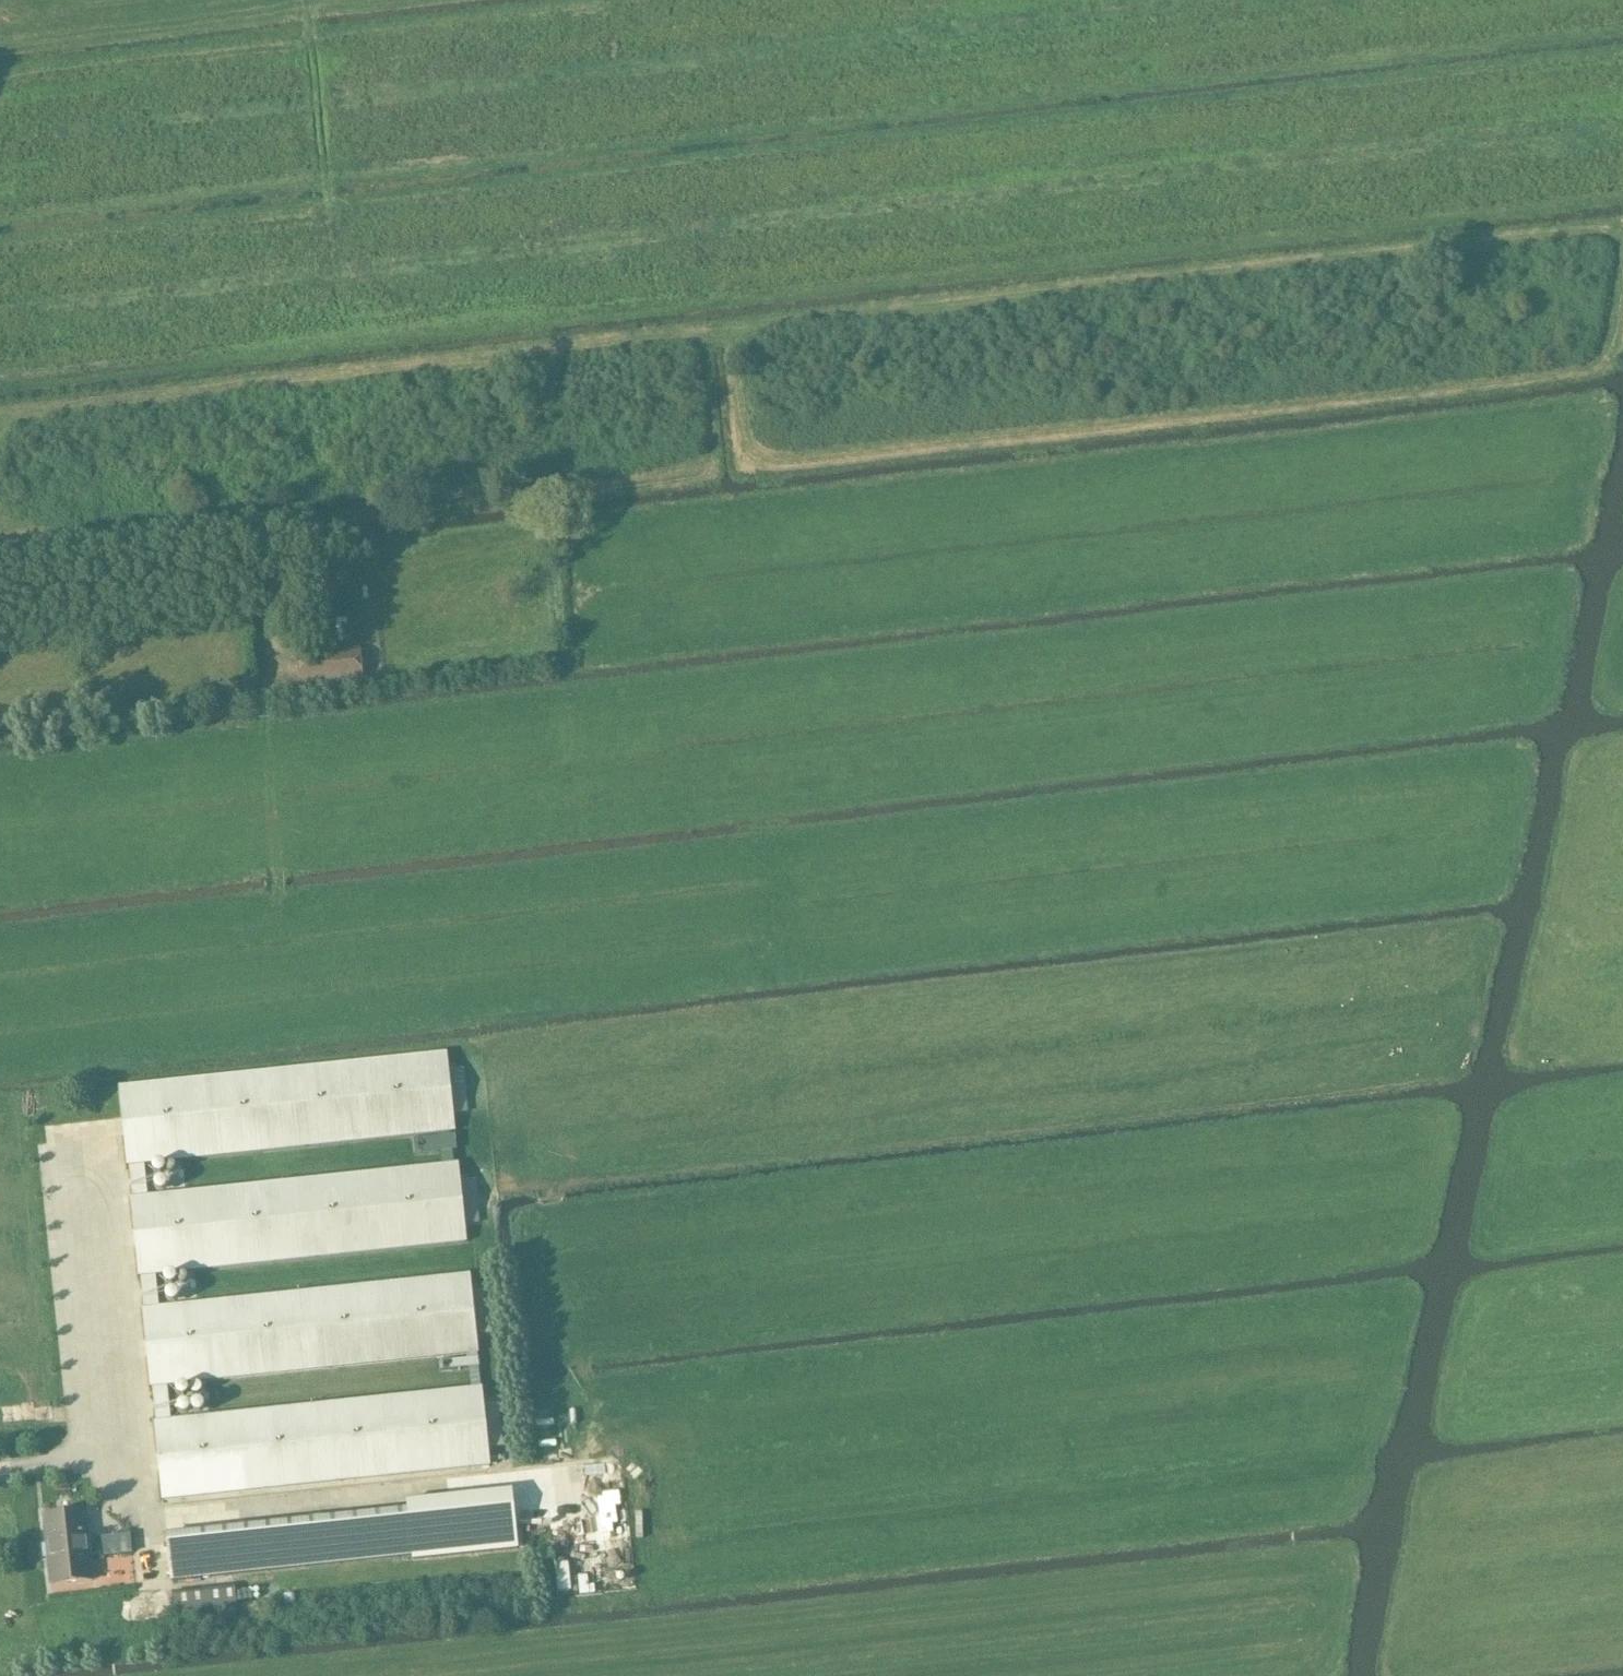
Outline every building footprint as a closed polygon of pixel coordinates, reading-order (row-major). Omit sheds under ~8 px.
[(301,684),(362,678),(360,651),(299,657),(301,684)] [(446,1048),(120,1083),(128,1161),(130,1161),(133,1195),(132,1196),(140,1274),(142,1274),(145,1308),(143,1309),(152,1387),(153,1387),(157,1421),(155,1421),(163,1500),(490,1466),(482,1387),(171,1420),(168,1385),(478,1353),(470,1274),(160,1307),(156,1272),(466,1240),(458,1161),(148,1194),(144,1159),(455,1127),(446,1048)] [(455,1136),(414,1140),(415,1155),(457,1151),(455,1136)] [(478,1358),(440,1362),(441,1371),(479,1367),(478,1358)] [(322,1518),(167,1535),(172,1581),(326,1565),(413,1556),(414,1560),(518,1548),(512,1491),(408,1502),(409,1511),(322,1518)] [(49,1557),(90,1552),(86,1512),(44,1516),(48,1546),(45,1546),(46,1557),(49,1557)] [(93,1580),(90,1552),(49,1557),(52,1585),(93,1580)] [(209,1589),(173,1592),(175,1613),(211,1609),(236,1607),(234,1586),(209,1589)] [(167,1594),(157,1595),(160,1620),(170,1619),(167,1594)]
